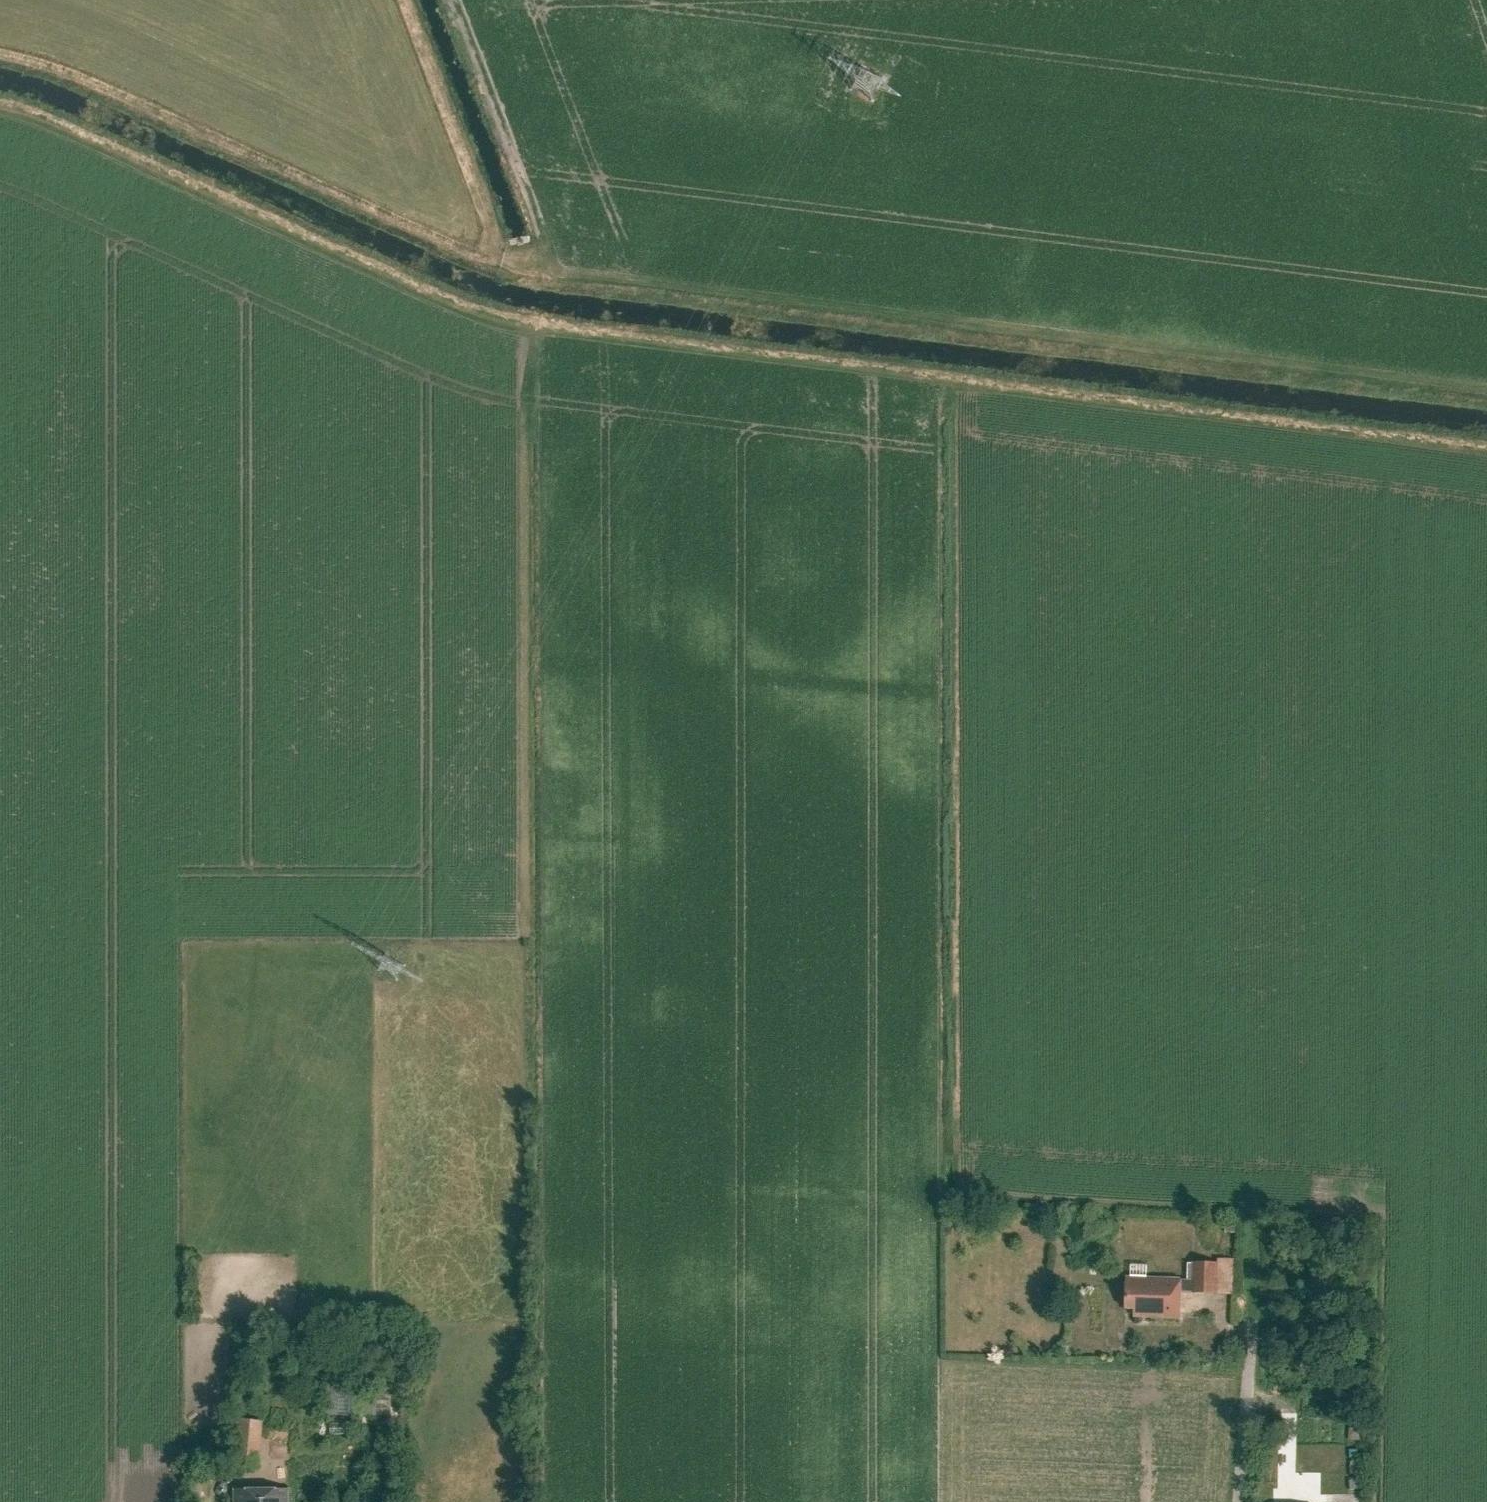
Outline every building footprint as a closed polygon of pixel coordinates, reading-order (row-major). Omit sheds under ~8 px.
[(1225,1224),(1225,1232),(1237,1233),(1237,1225),(1225,1224)] [(1218,1261),(1193,1261),(1193,1279),(1181,1279),(1181,1278),(1126,1276),(1125,1308),(1134,1308),(1134,1316),(1180,1317),(1181,1290),(1193,1290),(1193,1291),(1217,1292),(1218,1261)] [(353,1392),(352,1416),(374,1417),(374,1392),(353,1392)] [(269,1445),(270,1431),(261,1430),(262,1420),(234,1418),(231,1467),(259,1469),(261,1444),(269,1445)] [(288,1490),(235,1490),(235,1501),(288,1501),(288,1490)]
